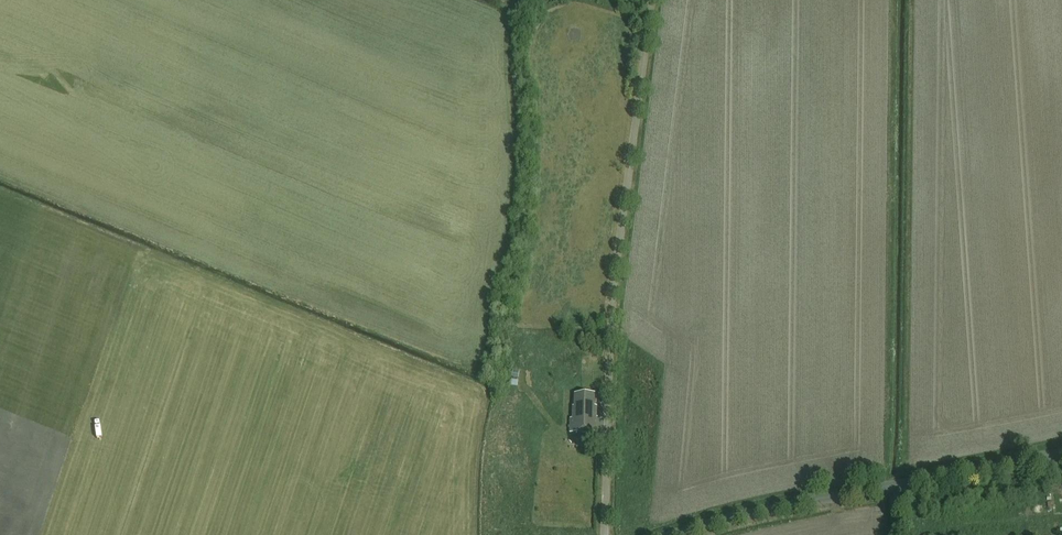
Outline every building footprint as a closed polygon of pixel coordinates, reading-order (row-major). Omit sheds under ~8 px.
[(594,395),(575,395),(574,407),(572,407),(572,419),(570,419),(569,434),(598,434),(598,419),(594,419),(594,395)]
